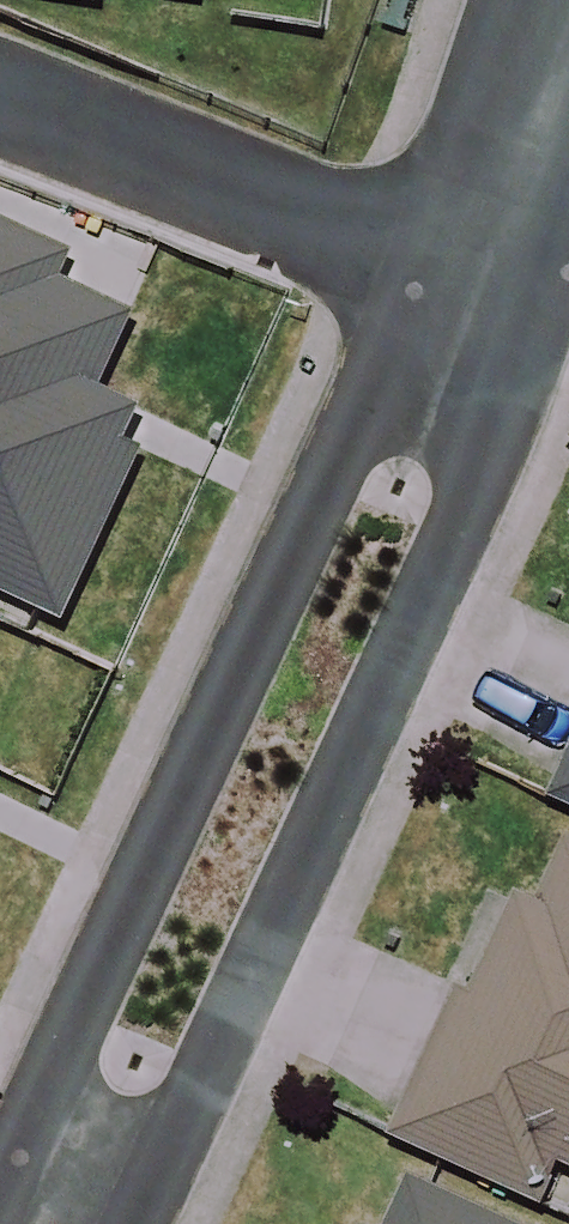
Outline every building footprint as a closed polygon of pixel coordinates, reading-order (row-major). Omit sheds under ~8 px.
[(304,9),(305,0),(250,0),(304,9)] [(109,646),(175,476),(112,451),(160,329),(54,287),(67,254),(0,228),(0,604),(109,646)] [(568,1180),(568,829),(567,828),(407,1122),(542,1196),(555,1172),(568,1180)] [(408,1165),(377,1223),(519,1223),(408,1165)]
